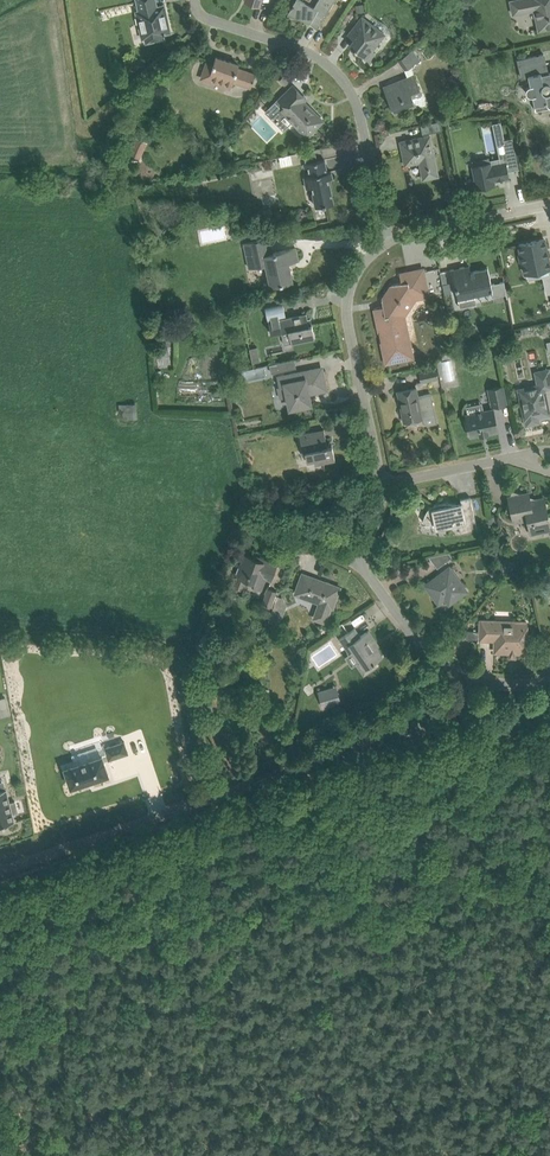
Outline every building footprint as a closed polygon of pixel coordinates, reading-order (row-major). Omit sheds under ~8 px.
[(139,24),(142,39),(145,39),(146,42),(165,38),(164,34),(171,32),(166,8),(158,9),(156,0),(136,0),(139,10),(136,11),(139,24)] [(320,25),(335,0),(319,0),(314,7),(302,0),(296,0),(288,14),(311,23),(312,21),(320,25)] [(511,1),(514,13),(535,9),(539,30),(549,27),(549,0),(514,0),(511,1)] [(364,3),(355,5),(356,11),(356,12),(365,11),(364,3)] [(350,45),(363,55),(370,45),(374,48),(381,39),(385,34),(362,16),(354,27),(360,32),(350,45)] [(420,58),(413,48),(398,59),(405,69),(420,58)] [(531,85),(529,86),(527,87),(526,89),(526,91),(527,94),(529,95),(530,96),(531,96),(533,96),(536,110),(549,107),(549,72),(548,73),(544,53),(517,59),(521,78),(529,77),(531,85)] [(216,57),(213,65),(207,63),(202,78),(231,87),(233,81),(251,87),(256,74),(238,68),(239,64),(216,57)] [(392,94),(387,95),(395,114),(417,105),(411,92),(420,88),(414,74),(388,84),(392,94)] [(315,128),(323,120),(302,98),(304,96),(293,85),(279,99),(285,105),(281,110),(306,134),(313,127),(315,128)] [(420,125),(422,134),(441,130),(439,121),(420,125)] [(423,179),(439,176),(430,135),(400,141),(405,165),(420,162),(423,179)] [(136,137),(129,154),(140,159),(147,142),(136,137)] [(506,162),(517,159),(513,137),(504,139),(503,139),(507,156),(505,156),(506,162)] [(334,202),(329,179),(325,159),(317,160),(315,148),(303,151),(305,162),(303,163),(304,167),(308,167),(310,175),(303,176),(306,188),(312,187),(315,198),(316,206),(334,202)] [(509,177),(508,171),(506,162),(491,165),(491,162),(473,165),(475,177),(472,182),(477,185),(477,187),(495,183),(495,180),(509,177)] [(264,220),(243,225),(246,234),(266,229),(264,220)] [(270,237),(244,243),(250,267),(266,264),(271,285),(293,281),(289,262),(299,260),(296,247),(273,252),(270,237)] [(527,273),(528,278),(538,277),(537,271),(549,268),(549,265),(544,238),(519,243),(522,254),(519,255),(521,262),(523,261),(526,273),(527,273)] [(503,281),(492,284),(488,267),(471,271),(470,269),(466,270),(465,266),(452,269),(460,307),(477,303),(475,295),(491,291),(492,296),(506,293),(503,281)] [(410,346),(401,301),(418,297),(428,295),(423,269),(400,274),(402,282),(393,284),(382,300),(384,309),(376,310),(380,331),(379,332),(381,341),(382,341),(387,362),(410,357),(407,346),(410,346)] [(279,319),(279,316),(286,315),(283,300),(265,303),(268,319),(271,318),(272,321),(268,321),(271,333),(282,330),(289,329),(292,342),(315,337),(312,323),(309,324),(307,314),(279,319)] [(287,370),(285,361),(270,364),(272,373),(287,370)] [(322,368),(310,370),(278,377),(280,387),(286,385),(290,407),(311,403),(308,392),(326,389),(322,368)] [(422,381),(424,381),(438,378),(436,368),(420,372),(422,381)] [(524,413),(527,424),(540,421),(538,415),(549,413),(545,394),(546,394),(545,388),(549,387),(549,374),(549,368),(535,371),(538,385),(519,389),(524,413)] [(503,385),(489,388),(492,406),(506,403),(503,385)] [(404,421),(421,418),(424,417),(424,416),(436,414),(431,392),(418,395),(417,387),(398,391),(404,421)] [(119,402),(120,417),(136,417),(136,402),(119,402)] [(467,421),(466,421),(467,429),(469,428),(470,435),(480,433),(480,434),(498,430),(496,419),(494,408),(466,414),(467,421)] [(324,429),(313,431),(300,434),(303,450),(305,450),(307,460),(314,458),(315,464),(324,462),(323,460),(335,458),(332,443),(328,444),(324,429)] [(505,510),(512,512),(514,521),(527,519),(531,533),(549,529),(549,522),(547,509),(549,502),(538,498),(531,499),(530,495),(512,490),(505,510)] [(423,521),(435,523),(436,528),(451,525),(460,526),(461,532),(477,529),(471,496),(461,498),(462,504),(459,504),(456,504),(451,503),(444,503),(436,504),(427,510),(423,521)] [(488,517),(489,524),(497,523),(495,516),(488,517)] [(449,552),(430,556),(438,567),(452,556),(449,552)] [(235,575),(236,575),(248,579),(256,582),(259,575),(271,579),(277,564),(257,556),(256,559),(245,554),(241,564),(239,564),(235,575)] [(450,567),(435,577),(426,584),(439,602),(445,598),(449,603),(467,590),(450,567)] [(303,574),(299,585),(296,593),(320,602),(315,617),(325,621),(331,606),(333,606),(340,587),(329,583),(330,582),(328,581),(327,581),(326,582),(325,584),(321,582),(321,581),(321,580),(303,574)] [(268,587),(262,603),(271,606),(277,591),(268,587)] [(282,617),(276,602),(269,619),(274,621),(282,617)] [(529,652),(529,636),(527,636),(527,622),(481,620),(480,639),(495,639),(495,651),(529,652)] [(340,638),(350,653),(354,650),(361,660),(356,664),(364,675),(378,665),(375,661),(383,656),(377,647),(380,645),(369,630),(361,635),(355,628),(340,638)] [(479,638),(479,630),(466,630),(466,638),(479,638)] [(318,691),(323,707),(341,701),(337,686),(318,691)] [(102,755),(65,767),(71,787),(109,774),(105,761),(104,760),(109,758),(109,759),(129,753),(125,741),(105,747),(107,753),(107,754),(103,755),(102,755)] [(15,821),(13,813),(18,812),(16,801),(10,803),(7,788),(0,790),(0,825),(15,821)]
